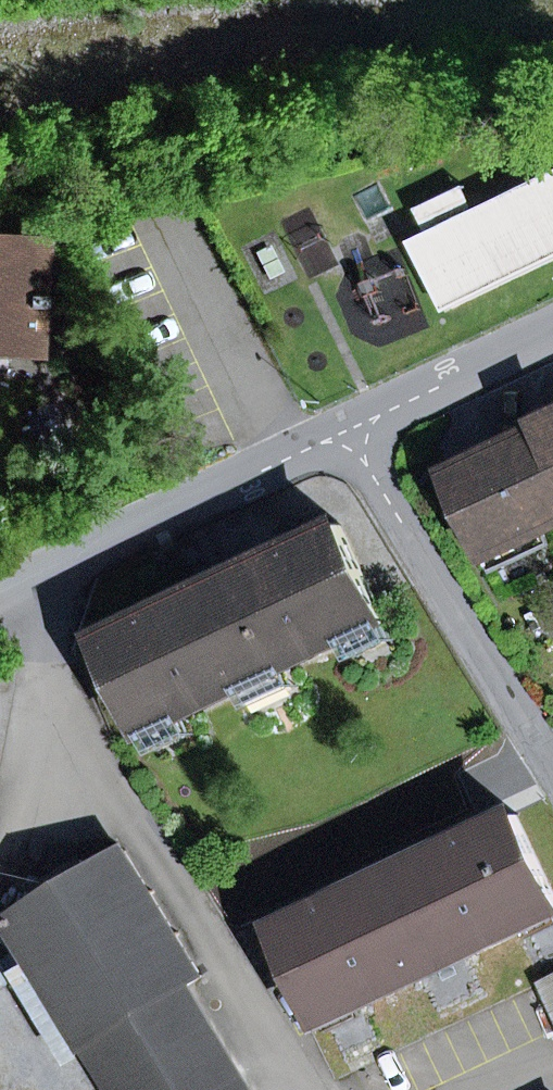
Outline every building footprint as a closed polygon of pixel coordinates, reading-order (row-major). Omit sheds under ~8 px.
[(360,249),(401,341),(552,273),(552,163),(360,249)] [(35,249),(0,247),(0,340),(27,341),(31,341),(32,308),(36,308),(36,298),(33,298),(35,249)] [(26,358),(27,341),(0,340),(0,357),(26,358)] [(552,527),(552,417),(542,423),(544,427),(450,472),(495,567),(547,542),(542,532),(552,527)] [(383,622),(386,621),(340,523),(300,542),(301,544),(103,638),(149,735),(151,734),(154,733),(153,731),(186,716),(249,686),(245,677),(282,659),(286,668),(350,638),(383,622)] [(359,657),(392,641),(383,622),(350,638),(359,657)] [(258,705),(296,687),(286,668),(282,659),(245,677),(249,686),(258,705)] [(159,751),(194,734),(186,716),(153,731),(154,733),(151,734),(159,751)] [(318,908),(280,926),(327,1024),(328,1019),(426,977),(421,966),(458,949),(463,959),(530,928),(528,925),(552,913),(552,891),(517,814),(414,866),(413,863),(320,911),(318,908)] [(205,1022),(194,1029),(172,995),(184,988),(202,977),(125,850),(91,871),(44,900),(10,921),(87,1047),(111,1032),(147,1089),(247,1089),(205,1022)] [(37,889),(44,900),(91,871),(84,860),(37,889)] [(421,966),(426,977),(463,959),(458,949),(421,966)] [(194,1029),(205,1022),(184,988),(172,995),(194,1029)] [(111,1032),(87,1047),(114,1089),(147,1089),(111,1032)]
